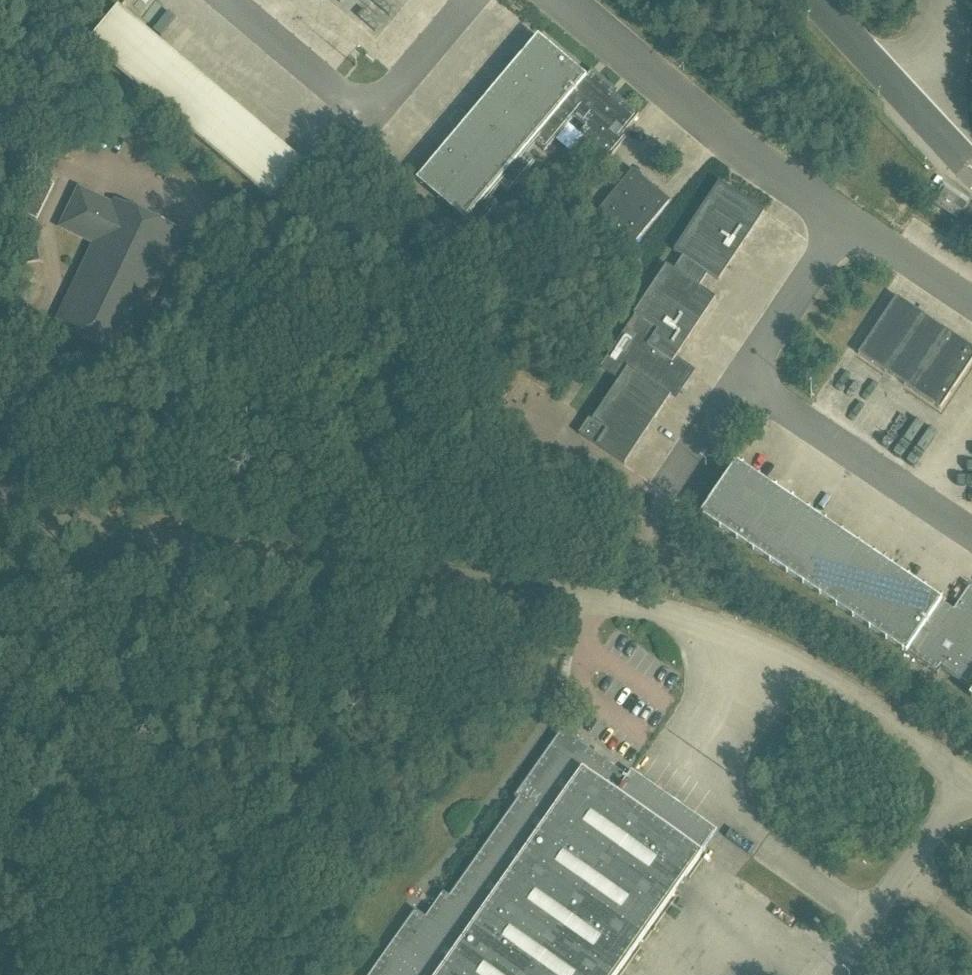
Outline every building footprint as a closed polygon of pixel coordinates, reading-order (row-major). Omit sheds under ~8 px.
[(592,83),(538,37),(417,180),(465,221),(460,225),(473,236),(499,205),(490,197),(500,186),(509,194),(535,163),(526,155),(535,144),(545,151),(573,118),(585,128),(580,133),(610,158),(626,139),(621,135),(638,114),(610,91),(611,87),(597,76),(592,83)] [(671,202),(633,170),(594,216),(632,248),(671,202)] [(38,220),(55,184),(42,179),(25,215),(38,220)] [(667,266),(634,315),(636,316),(601,369),(620,382),(593,421),(590,418),(579,434),(625,465),(671,397),(676,401),(696,372),(677,359),(717,299),(700,288),(709,274),(719,281),(765,214),(720,184),(675,252),(683,258),(674,271),(667,266)] [(111,204),(77,187),(56,231),(90,247),(51,327),(125,363),(186,236),(112,201),(111,204)] [(27,264),(40,262),(35,223),(21,225),(27,264)] [(859,355),(941,409),(971,362),(971,348),(897,298),(859,355)] [(701,516),(711,523),(831,603),(932,671),(938,675),(941,670),(947,674),(971,691),(971,586),(970,585),(954,610),(942,602),(736,464),(717,492),(705,510),(701,516)] [(678,536),(672,545),(685,554),(691,545),(678,536)] [(702,855),(617,794),(629,778),(595,754),(584,746),(562,731),(515,798),(519,800),(450,897),(444,892),(426,917),(416,911),(371,974),(617,974),(702,855)]
